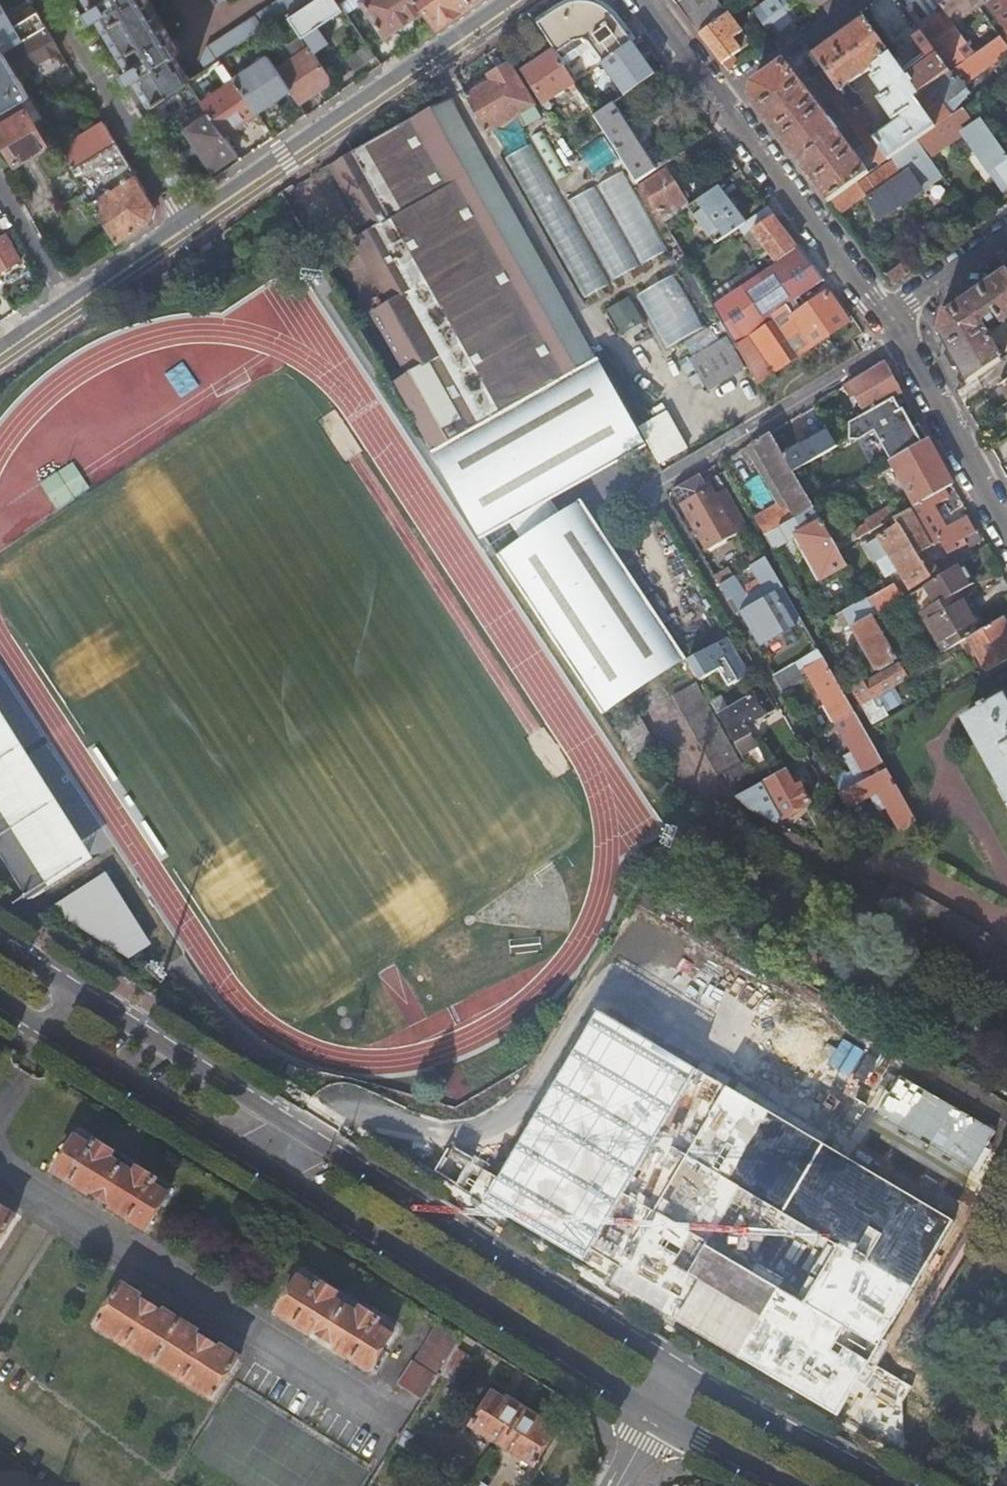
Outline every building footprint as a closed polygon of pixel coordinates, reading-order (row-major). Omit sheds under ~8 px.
[(4,52),(47,27),(35,8),(24,14),(13,21),(0,0),(0,45),(4,52)] [(94,7),(91,9),(95,17),(98,15),(131,69),(128,71),(133,78),(136,77),(143,89),(151,102),(188,79),(190,77),(183,65),(176,54),(180,51),(149,0),(89,0),(94,7)] [(268,14),(268,15),(223,44),(205,61),(208,65),(220,58),(227,54),(254,36),(265,29),(288,14),(309,0),(289,0),(268,14)] [(314,53),(322,48),(329,43),(319,26),(344,9),(339,1),(338,0),(309,0),(288,14),(310,48),(314,53)] [(425,9),(419,0),(363,0),(386,35),(404,22),(425,9)] [(473,3),(472,0),(419,0),(425,9),(437,28),(445,23),(473,3)] [(700,33),(727,14),(718,0),(675,0),(700,33)] [(792,26),(799,21),(784,0),(776,0),(756,14),(774,39),(792,26)] [(807,16),(829,0),(796,0),(807,16)] [(946,13),(955,25),(967,16),(980,7),(974,0),(936,0),(946,13)] [(986,3),(1006,31),(1006,0),(984,0),(986,3)] [(553,51),(574,84),(632,45),(631,43),(619,27),(610,16),(608,14),(607,12),(605,10),(603,9),(601,7),(599,6),(596,5),(594,4),(591,3),(589,3),(587,2),(585,2),(583,2),(581,2),(578,2),(576,3),(574,3),(572,3),(569,4),(567,5),(566,6),(564,7),(561,8),(560,9),(536,25),(553,51)] [(908,64),(900,70),(917,94),(950,71),(942,59),(921,31),(905,10),(901,13),(897,16),(927,58),(913,69),(908,64)] [(933,22),(921,31),(942,59),(950,71),(959,64),(975,53),(967,42),(966,40),(955,25),(946,13),(933,22)] [(715,52),(729,71),(737,66),(731,58),(749,44),(727,14),(700,33),(715,52)] [(839,38),(814,56),(833,82),(868,129),(874,124),(861,106),(865,103),(858,93),(855,93),(849,85),(867,71),(869,68),(867,67),(867,66),(869,65),(870,63),(870,62),(876,62),(876,69),(879,72),(873,76),(873,80),(884,95),(881,98),(880,101),(895,121),(898,121),(903,118),(906,122),(903,128),(901,128),(894,132),(892,130),(876,141),(891,160),(892,159),(898,155),(919,140),(937,128),(915,97),(918,95),(917,94),(900,70),(865,21),(839,38)] [(47,27),(4,52),(15,70),(58,45),(53,36),(47,27)] [(254,36),(258,42),(268,35),(265,29),(254,36)] [(959,64),(970,80),(1006,52),(1006,45),(1001,36),(1000,36),(975,53),(959,64)] [(316,92),(333,81),(314,53),(310,48),(297,56),(287,43),(279,48),(288,62),(277,69),(291,90),(299,103),(316,92)] [(368,44),(347,58),(355,71),(377,57),(368,44)] [(1,112),(30,96),(19,76),(15,70),(4,52),(0,45),(0,110),(1,112)] [(58,45),(15,70),(19,76),(61,51),(58,45)] [(588,106),(594,115),(613,102),(654,74),(643,59),(632,45),(574,84),(588,106)] [(546,55),(521,71),(546,110),(552,106),(550,102),(570,89),(580,105),(577,107),(580,111),(588,106),(574,84),(553,51),(546,55)] [(274,102),(291,90),(277,69),(268,56),(240,74),(227,54),(220,58),(224,64),(258,113),(274,102)] [(829,202),(870,174),(785,62),(752,85),(750,98),(829,202)] [(241,124),(258,113),(224,64),(218,69),(227,85),(203,102),(207,108),(225,135),(241,124)] [(466,96),(486,133),(496,127),(504,137),(524,125),(518,115),(534,106),(510,64),(489,76),(492,82),(483,87),(466,96)] [(950,71),(917,94),(918,95),(915,97),(937,128),(946,121),(935,105),(953,93),(970,80),(959,64),(950,71)] [(1006,70),(1006,66),(975,88),(977,90),(1006,70)] [(977,90),(975,88),(957,100),(964,109),(973,103),(1006,79),(1006,70),(977,90)] [(868,129),(833,82),(825,88),(882,166),(891,160),(876,141),(868,129)] [(594,115),(604,130),(637,182),(655,169),(645,153),(637,141),(629,128),(622,117),(613,102),(594,115)] [(512,523),(551,498),(643,449),(593,361),(589,363),(465,142),(444,103),(390,133),(338,162),(374,229),(359,238),(393,301),(378,309),(371,313),(405,376),(396,381),(434,449),(485,536),(512,523)] [(937,128),(919,140),(931,158),(964,134),(990,172),(996,168),(1006,185),(1006,156),(973,103),(964,109),(946,121),(937,128)] [(213,171),(237,154),(225,135),(207,108),(182,125),(198,148),(213,171)] [(46,146),(45,144),(49,142),(47,138),(43,140),(25,110),(0,126),(0,137),(3,142),(7,150),(15,163),(46,146)] [(633,110),(622,117),(629,128),(640,121),(633,110)] [(60,135),(55,139),(71,167),(117,143),(105,123),(85,134),(66,145),(60,135)] [(513,150),(582,297),(610,284),(541,137),(513,150)] [(898,155),(892,159),(895,163),(861,186),(871,202),(882,218),(917,195),(918,196),(945,178),(944,178),(931,158),(919,140),(898,155)] [(71,167),(86,192),(117,244),(135,232),(152,220),(155,206),(117,143),(71,167)] [(655,169),(666,162),(656,146),(645,153),(655,169)] [(626,167),(601,180),(645,262),(670,249),(626,167)] [(1006,188),(1006,185),(996,168),(990,172),(1003,191),(1006,188)] [(666,169),(640,186),(663,223),(687,207),(689,205),(677,187),(666,169)] [(605,181),(576,192),(610,278),(639,267),(605,181)] [(732,204),(718,186),(689,205),(687,207),(714,243),(745,222),(732,204)] [(754,230),(777,261),(796,249),(784,233),(772,217),(774,215),(768,207),(745,222),(751,231),(754,230)] [(0,221),(0,226),(2,230),(11,225),(6,217),(0,221)] [(21,261),(13,248),(6,236),(0,240),(0,273),(21,261)] [(712,304),(758,384),(847,324),(837,308),(827,295),(795,316),(787,305),(823,280),(799,247),(796,249),(777,261),(769,267),(721,298),(712,304)] [(717,291),(721,298),(769,267),(764,260),(717,291)] [(892,284),(913,270),(907,261),(885,276),(892,284)] [(965,386),(1001,361),(980,324),(994,315),(1001,325),(1006,321),(1006,271),(1006,270),(946,311),(938,336),(943,345),(965,386)] [(611,307),(627,330),(648,316),(632,292),(611,307)] [(727,377),(745,367),(728,336),(691,357),(708,388),(727,377)] [(895,398),(903,394),(886,362),(845,388),(848,394),(852,401),(856,398),(865,414),(895,398)] [(835,394),(830,396),(834,404),(840,401),(835,394)] [(898,405),(895,398),(865,414),(851,422),(850,440),(860,441),(875,433),(892,461),(923,443),(904,410),(902,412),(898,405)] [(675,406),(646,422),(666,458),(696,442),(675,406)] [(782,453),(794,473),(838,447),(829,432),(824,435),(821,430),(782,453)] [(781,506),(756,520),(766,536),(815,508),(813,506),(794,473),(782,453),(771,433),(754,443),(790,505),(783,509),(781,506)] [(941,463),(928,440),(923,443),(892,461),(917,507),(946,491),(954,486),(941,463)] [(754,443),(747,447),(749,450),(746,452),(742,454),(747,463),(754,459),(781,506),(783,509),(790,505),(754,443)] [(846,487),(876,470),(866,453),(836,470),(846,487)] [(77,462),(46,482),(61,505),(92,486),(77,462)] [(719,545),(749,528),(748,527),(726,488),(715,495),(710,488),(697,495),(681,504),(708,551),(719,545)] [(950,499),(946,491),(917,507),(895,519),(899,526),(866,546),(875,562),(890,554),(910,590),(933,577),(931,576),(938,571),(927,551),(941,543),(946,551),(971,537),(976,547),(981,544),(975,532),(968,520),(947,531),(940,519),(935,508),(950,499)] [(683,657),(585,506),(564,519),(551,498),(512,523),(526,544),(502,560),(599,711),(628,692),(632,697),(662,677),(659,672),(683,657)] [(833,519),(824,525),(839,551),(895,519),(889,508),(867,521),(868,523),(843,537),(833,519)] [(824,525),(822,522),(798,536),(810,558),(823,580),(848,566),(839,551),(824,525)] [(740,613),(783,588),(766,558),(751,566),(763,587),(752,594),(740,601),(728,581),(720,586),(737,615),(740,613)] [(963,563),(927,585),(939,606),(954,598),(962,593),(976,585),(970,574),(963,563)] [(893,585),(868,600),(877,616),(902,600),(893,585)] [(793,625),(802,619),(783,588),(740,613),(750,630),(760,648),(795,629),(793,625)] [(962,593),(954,598),(958,605),(966,600),(962,593)] [(939,606),(924,615),(944,654),(970,639),(984,631),(966,600),(958,605),(954,598),(939,606)] [(867,599),(822,624),(827,632),(848,620),(862,644),(876,669),(895,658),(873,618),(877,616),(868,600),(867,599)] [(1004,620),(984,631),(970,639),(977,652),(983,662),(989,672),(1006,662),(1006,625),(1004,620)] [(735,652),(729,641),(703,656),(718,683),(745,667),(743,665),(749,661),(745,655),(741,649),(735,652)] [(828,712),(835,724),(836,723),(854,712),(819,650),(799,662),(804,670),(814,688),(824,705),(820,707),(824,714),(828,712)] [(983,662),(977,652),(971,656),(977,666),(983,662)] [(659,672),(662,677),(686,661),(683,657),(659,672)] [(799,662),(773,677),(779,687),(801,675),(800,673),(804,670),(799,662)] [(863,681),(852,688),(863,707),(874,727),(886,720),(873,697),(907,678),(899,665),(865,685),(863,681)] [(922,667),(910,674),(913,679),(925,672),(922,667)] [(740,764),(695,683),(672,696),(717,777),(723,773),(736,797),(755,786),(742,763),(740,764)] [(722,698),(728,709),(750,697),(744,686),(722,698)] [(718,714),(735,744),(752,735),(747,725),(775,710),(769,700),(764,689),(750,697),(728,709),(718,714)] [(1006,797),(1006,703),(1005,700),(989,709),(986,704),(979,708),(981,713),(966,721),(1006,797)] [(854,712),(836,723),(843,735),(850,747),(865,773),(868,778),(887,769),(854,712)] [(656,749),(637,715),(615,727),(633,762),(656,749)] [(20,752),(0,721),(0,764),(20,752)] [(735,744),(742,758),(759,748),(752,735),(735,744)] [(857,778),(865,773),(850,747),(842,751),(857,778)] [(20,752),(0,764),(0,772),(1,773),(24,759),(20,752)] [(74,838),(24,759),(1,773),(0,772),(0,847),(18,876),(23,873),(30,868),(33,866),(74,838)] [(902,796),(887,769),(868,778),(850,788),(840,793),(838,794),(846,808),(859,802),(871,796),(877,807),(884,803),(901,831),(917,822),(902,796)] [(791,781),(785,770),(770,778),(757,785),(765,799),(774,793),(777,798),(771,801),(780,818),(811,802),(806,793),(801,785),(800,785),(796,778),(791,781)] [(757,785),(770,778),(766,771),(753,778),(757,785)] [(840,793),(850,788),(846,781),(836,786),(840,793)] [(23,873),(18,876),(32,899),(99,857),(98,857),(89,862),(74,838),(33,866),(30,868),(23,873)] [(148,948),(103,876),(56,905),(63,917),(129,959),(148,948)] [(965,949),(967,950),(980,928),(894,879),(880,902),(965,949)] [(969,952),(983,959),(995,939),(982,932),(969,952)] [(985,960),(981,966),(1006,981),(1006,973),(985,960)] [(93,1141),(89,1147),(73,1137),(52,1172),(85,1194),(87,1192),(111,1207),(111,1208),(144,1230),(165,1194),(150,1185),(153,1179),(135,1168),(132,1174),(107,1158),(111,1152),(93,1141)] [(0,1211),(0,1237),(12,1218),(0,1211)] [(275,1313),(309,1334),(311,1332),(334,1346),(333,1348),(368,1370),(390,1336),(375,1326),(378,1321),(359,1309),(356,1314),(331,1299),(334,1293),(316,1281),(313,1287),(298,1278),(275,1313)] [(237,1359),(220,1348),(218,1350),(194,1335),(194,1332),(163,1312),(159,1313),(137,1299),(137,1296),(120,1286),(95,1325),(211,1398),(237,1359)] [(440,1322),(401,1381),(424,1397),(463,1338),(440,1322)] [(504,1403),(490,1394),(470,1426),(533,1466),(553,1434),(538,1424),(540,1420),(523,1409),(506,1399),(504,1403)]
